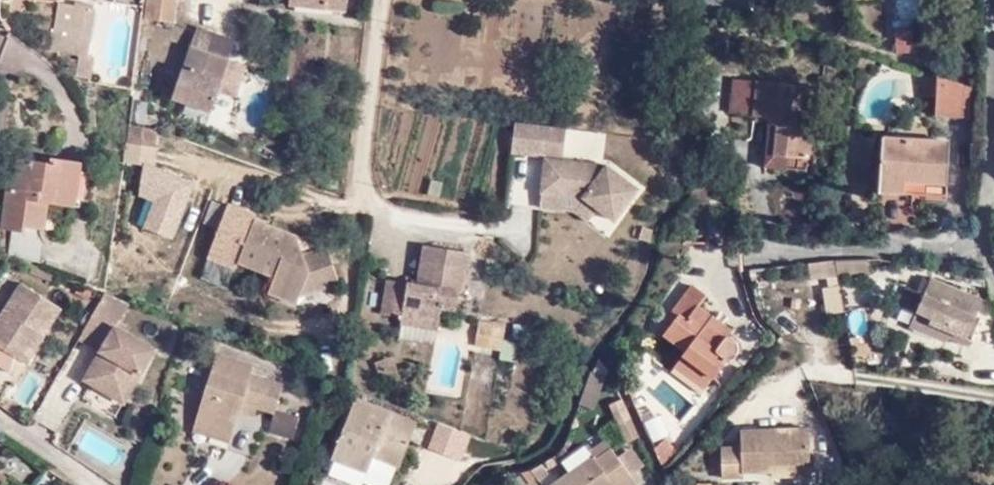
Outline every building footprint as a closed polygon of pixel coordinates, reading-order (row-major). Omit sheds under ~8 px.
[(85,6),(82,37),(87,38),(92,1),(91,0),(87,0),(86,1),(85,6)] [(146,16),(168,19),(170,0),(149,0),(146,16)] [(58,1),(50,49),(76,53),(77,56),(76,74),(92,75),(93,57),(84,56),(87,38),(82,37),(85,6),(58,1)] [(107,1),(102,40),(137,45),(143,6),(107,1)] [(912,23),(894,24),(895,42),(913,41),(912,23)] [(173,94),(210,108),(236,43),(197,30),(173,94)] [(931,89),(943,92),(945,68),(933,64),(931,89)] [(978,80),(945,68),(943,92),(942,108),(975,112),(978,80)] [(727,114),(764,115),(765,121),(774,122),(773,152),(809,154),(813,83),(729,76),(727,114)] [(568,125),(515,120),(512,151),(548,154),(544,190),(561,192),(584,195),(598,206),(615,220),(639,187),(607,163),(565,158),(568,125)] [(157,128),(150,127),(150,126),(145,125),(129,124),(127,139),(148,142),(156,143),(157,128)] [(883,183),(906,185),(908,173),(950,178),(953,137),(889,131),(883,183)] [(21,160),(18,188),(10,188),(5,227),(14,228),(11,252),(45,256),(53,200),(78,203),(82,169),(84,157),(53,152),(53,159),(22,156),(21,160)] [(590,219),(598,206),(584,195),(561,192),(544,190),(543,204),(574,208),(576,209),(590,219)] [(308,257),(301,232),(259,216),(244,257),(280,270),(274,290),(301,299),(303,291),(317,286),(316,276),(329,273),(332,281),(343,278),(332,241),(325,242),(325,248),(308,257)] [(325,242),(301,232),(308,257),(325,248),(325,242)] [(385,312),(406,315),(407,310),(445,315),(446,304),(461,305),(466,266),(472,267),(473,248),(427,242),(422,281),(389,278),(385,312)] [(961,330),(977,293),(926,270),(924,274),(918,271),(912,284),(901,280),(893,297),(910,305),(910,307),(946,323),(961,330)] [(317,286),(332,281),(329,273),(316,276),(317,286)] [(825,316),(843,314),(840,281),(821,283),(825,316)] [(20,360),(40,333),(47,338),(67,309),(29,283),(0,320),(0,345),(20,360)] [(709,295),(694,284),(677,309),(682,313),(667,335),(687,349),(686,351),(717,375),(730,356),(732,358),(734,357),(735,356),(740,352),(738,337),(737,335),(734,334),(731,333),(730,333),(727,337),(710,323),(716,315),(702,305),(709,295)] [(143,369),(153,352),(130,337),(132,333),(125,328),(136,309),(112,296),(84,340),(110,357),(104,366),(100,364),(88,383),(124,408),(148,374),(143,369)] [(903,322),(941,339),(946,323),(910,307),(903,322)] [(444,327),(445,315),(407,310),(406,315),(405,323),(404,336),(443,340),(444,327)] [(734,328),(716,315),(710,323),(727,337),(730,333),(734,328)] [(482,341),(508,344),(512,321),(512,319),(486,316),(482,341)] [(531,342),(532,326),(513,324),(511,340),(531,342)] [(27,366),(47,338),(40,333),(20,360),(27,366)] [(860,365),(855,350),(852,338),(846,340),(853,366),(860,365)] [(708,386),(717,375),(686,351),(678,363),(708,386)] [(158,356),(153,352),(143,369),(148,374),(158,356)] [(204,390),(239,400),(248,371),(251,363),(215,352),(204,390)] [(392,353),(375,359),(380,374),(397,368),(392,353)] [(248,371),(239,400),(254,404),(274,410),(282,381),(248,371)] [(237,410),(239,400),(204,390),(194,420),(231,431),(237,410)] [(333,459),(367,473),(370,465),(374,455),(401,465),(417,423),(356,398),(333,459)] [(252,414),(254,404),(239,400),(237,410),(252,414)] [(297,418),(274,410),(267,433),(290,440),(297,418)] [(228,439),(231,431),(194,420),(192,428),(228,439)] [(641,440),(633,422),(623,428),(632,445),(641,440)] [(772,467),(810,468),(810,430),(744,428),(744,446),(722,446),(721,478),(743,478),(744,471),(772,473),(772,467)] [(596,451),(597,453),(601,459),(619,446),(614,439),(596,451)] [(671,439),(662,447),(675,475),(687,458),(688,456),(671,439)] [(468,471),(479,458),(456,443),(447,455),(460,465),(468,471)] [(624,454),(638,473),(652,462),(638,443),(624,454)] [(575,469),(597,453),(596,451),(592,445),(569,460),(575,469)] [(575,469),(558,482),(560,484),(621,484),(622,484),(623,484),(637,484),(644,480),(638,473),(624,454),(619,446),(601,459),(597,453),(575,469)] [(398,475),(401,465),(374,455),(370,465),(398,475)] [(363,482),(367,473),(333,459),(329,468),(363,482)] [(810,480),(810,468),(772,467),(772,473),(772,478),(810,480)]
